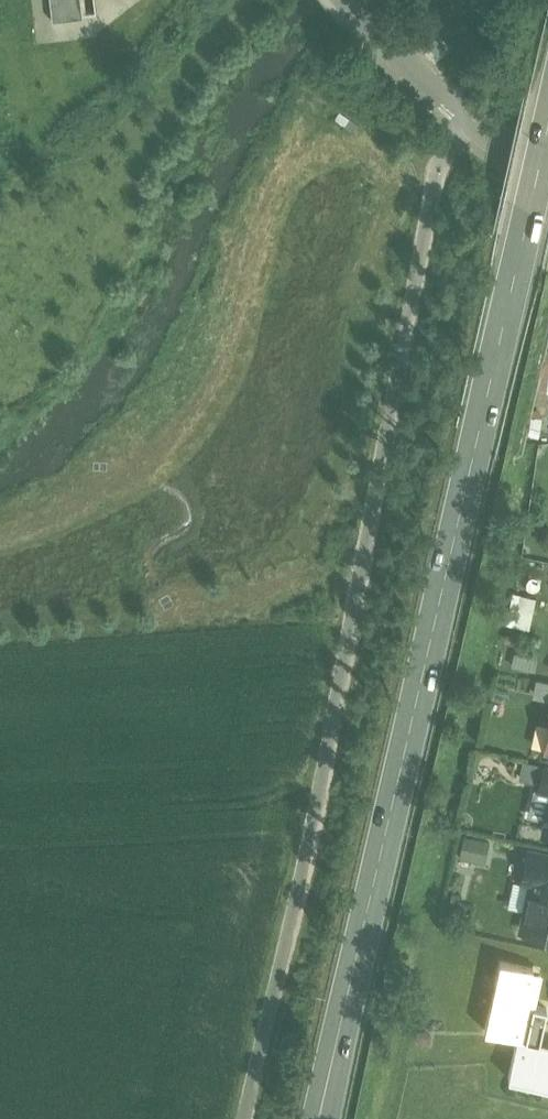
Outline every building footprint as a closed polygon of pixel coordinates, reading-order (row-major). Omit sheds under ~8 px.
[(53,19),(84,15),(82,0),(51,0),(53,19)] [(538,679),(535,692),(547,695),(547,681),(538,679)] [(546,765),(525,760),(521,776),(542,781),(546,765)] [(529,850),(524,872),(536,874),(535,879),(547,881),(547,854),(529,850)] [(535,879),(524,930),(547,936),(547,881),(535,879)] [(539,969),(501,961),(486,1030),(524,1039),(539,969)] [(547,1008),(534,1005),(526,1039),(540,1042),(547,1008)] [(516,1045),(509,1078),(547,1087),(547,1052),(516,1045)]
